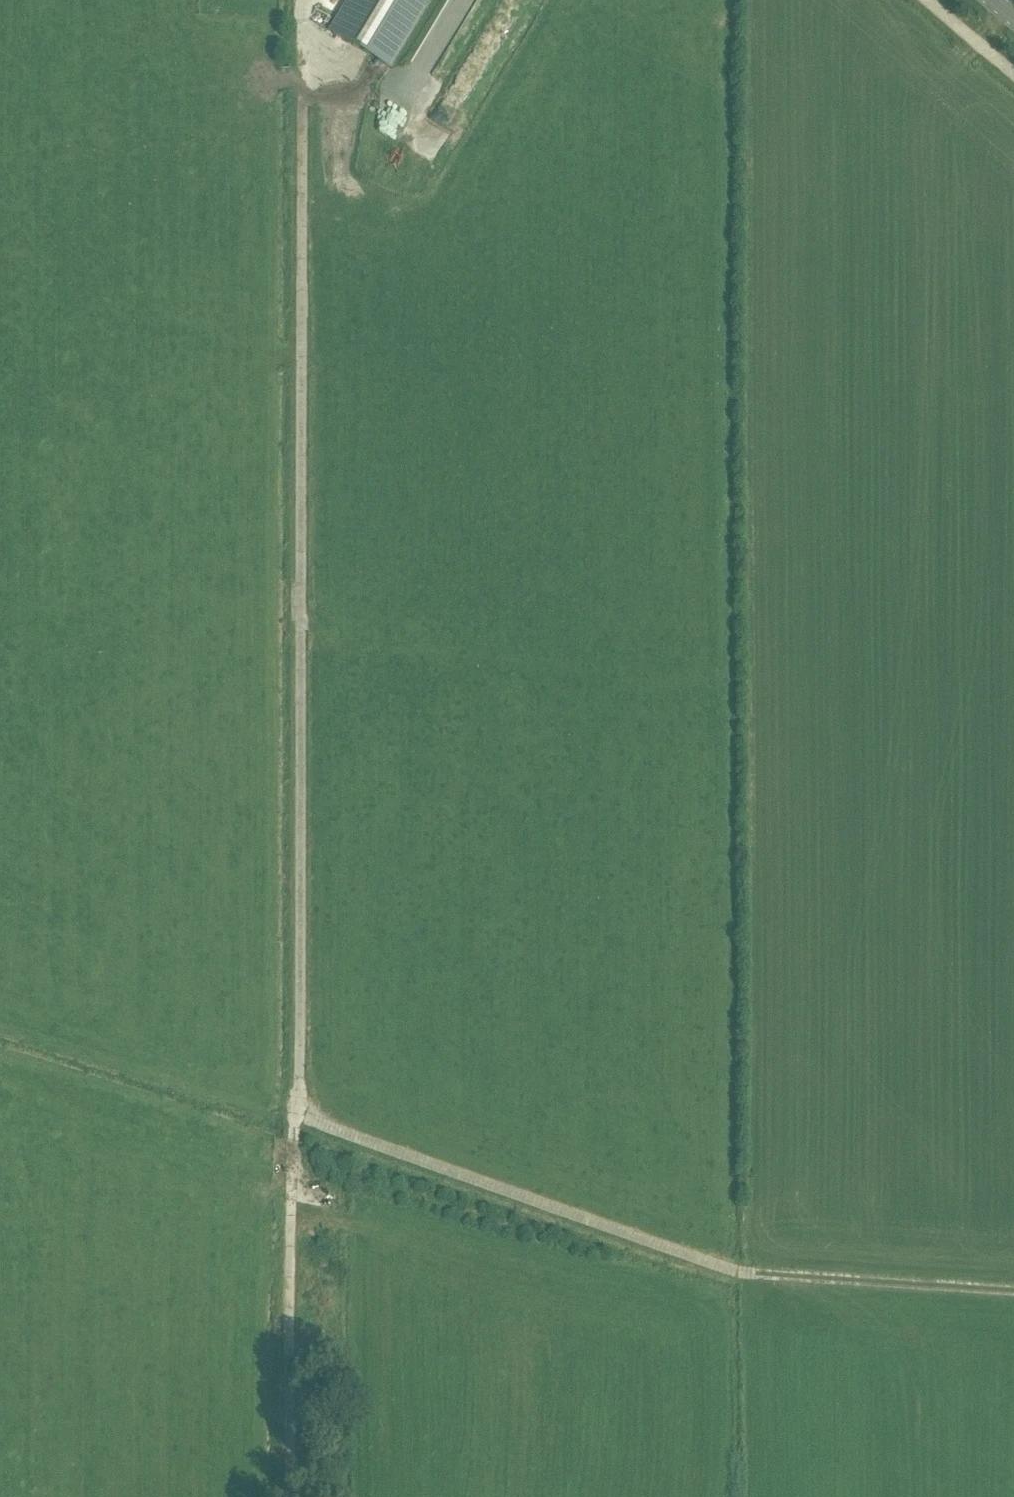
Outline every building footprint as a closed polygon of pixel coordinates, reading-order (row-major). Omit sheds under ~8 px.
[(331,34),(390,69),(431,0),(352,0),(331,34)]
